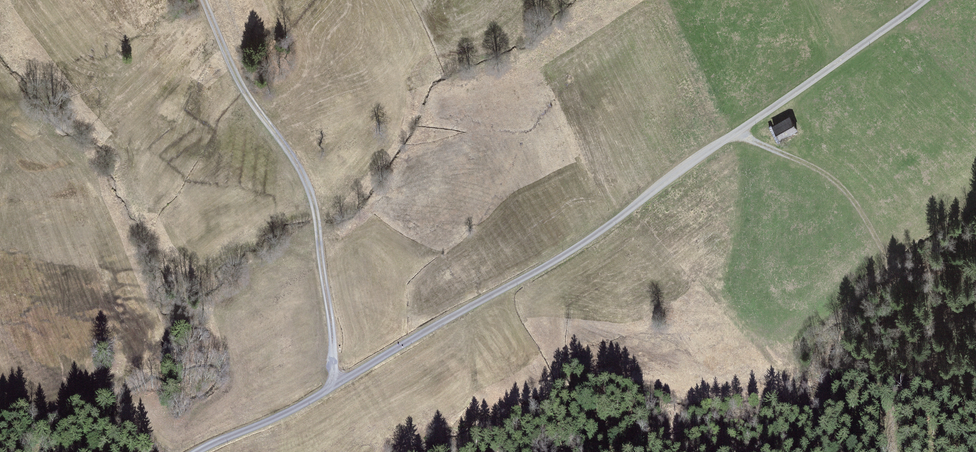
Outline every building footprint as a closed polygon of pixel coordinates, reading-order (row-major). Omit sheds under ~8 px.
[(789,118),(769,128),(777,143),(797,133),(789,118)]
